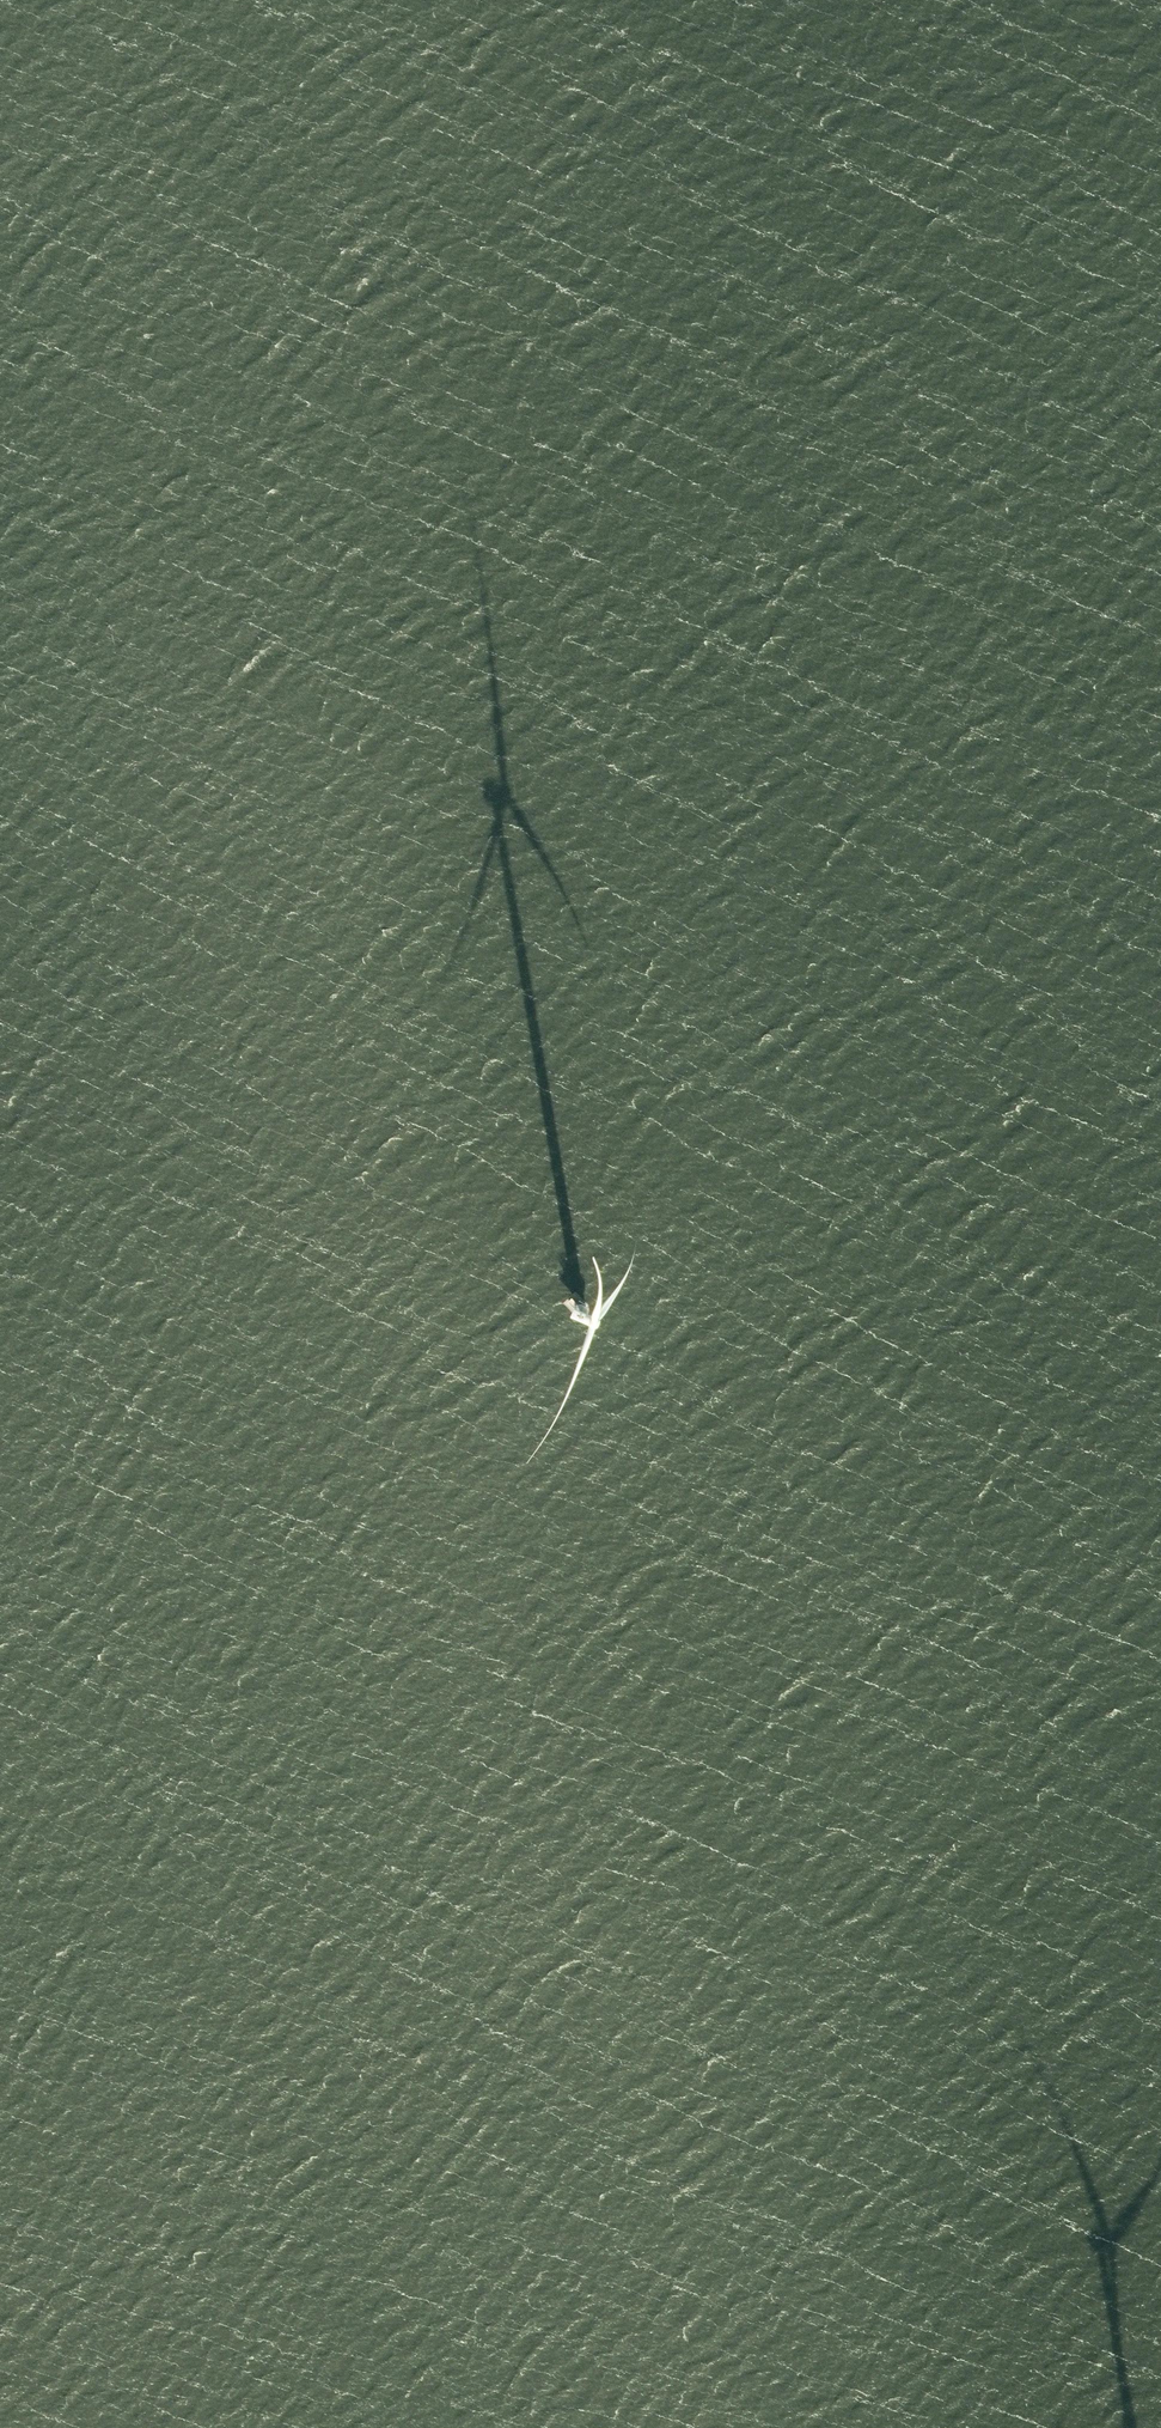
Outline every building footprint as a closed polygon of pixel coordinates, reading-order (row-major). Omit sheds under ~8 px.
[(579,1304),(578,1307),(579,1309),(580,1311),(582,1312),(584,1312),(585,1312),(587,1311),(589,1309),(589,1307),(589,1306),(588,1305),(587,1303),(586,1302),(583,1301),(581,1302),(580,1303),(579,1304)]
